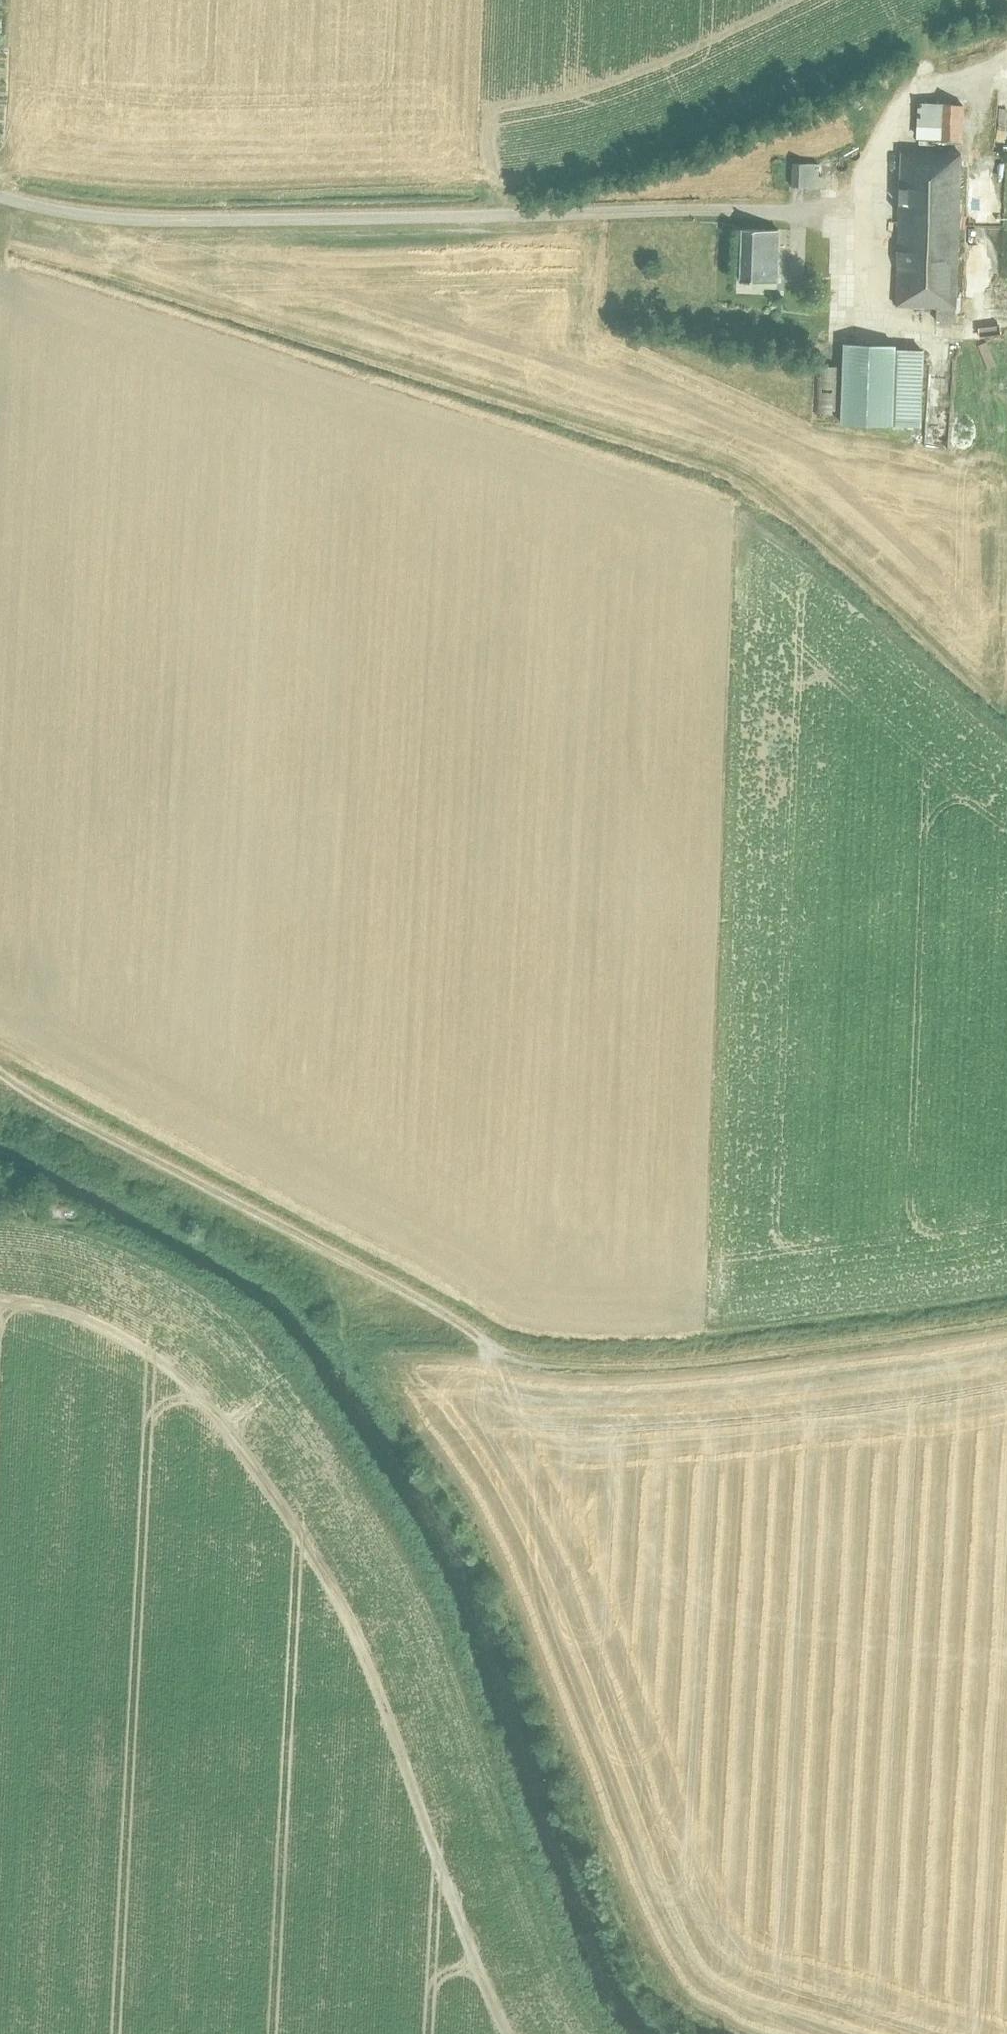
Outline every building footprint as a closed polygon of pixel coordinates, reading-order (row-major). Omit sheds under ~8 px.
[(943,141),(963,141),(964,105),(943,104),(943,141)] [(956,308),(961,154),(902,151),(896,306),(937,307),(937,321),(955,322),(955,308),(956,308)] [(793,163),(792,187),(806,187),(816,188),(817,163),(807,163),(793,163)] [(754,289),(777,291),(779,230),(743,229),(741,281),(755,281),(754,289)] [(998,301),(1006,302),(1006,287),(999,287),(998,301)] [(922,351),(895,350),(895,345),(844,344),(841,423),(920,426),(922,351)] [(815,414),(838,415),(840,365),(817,365),(815,414)]
